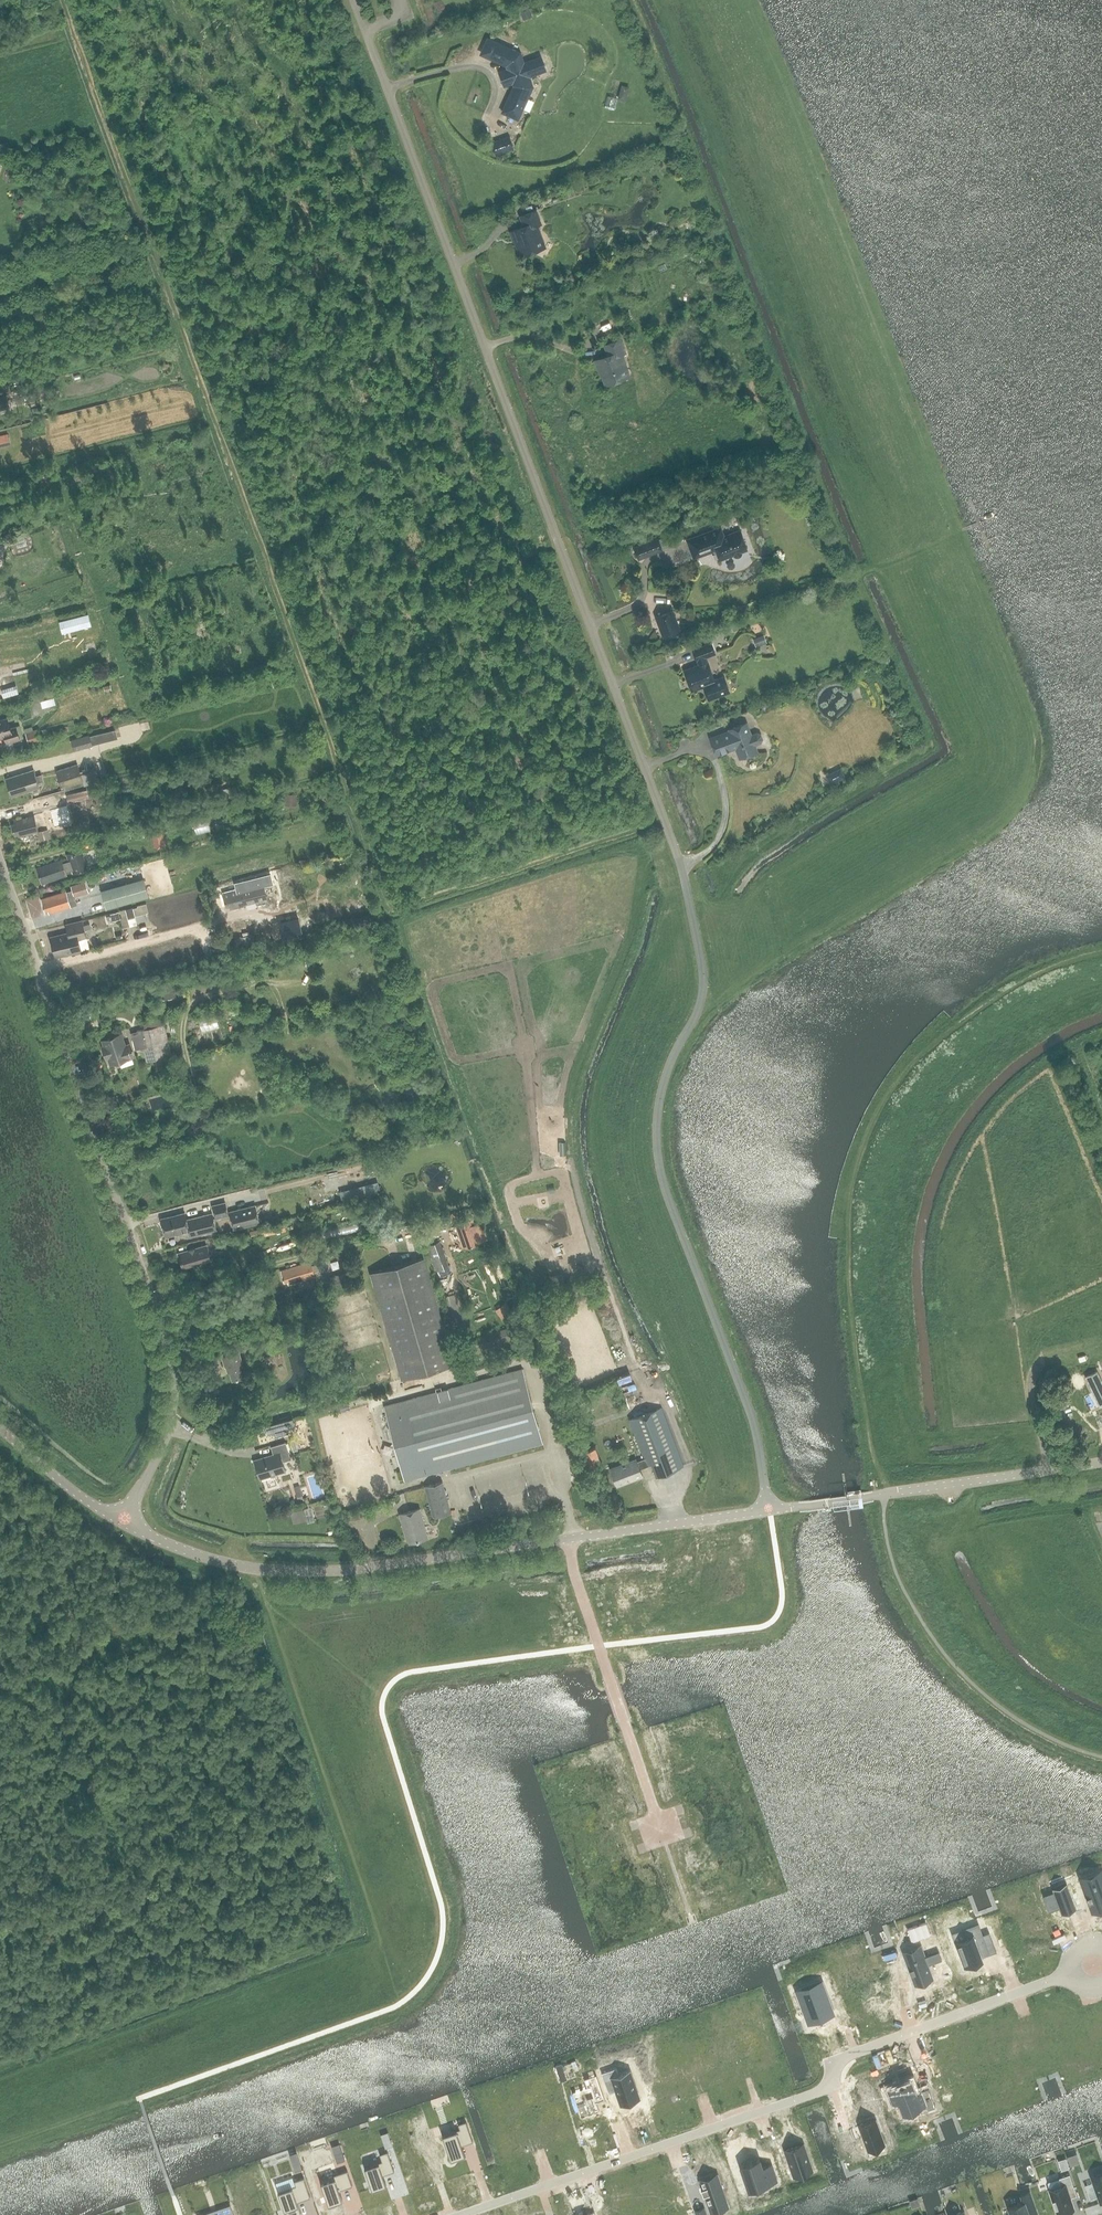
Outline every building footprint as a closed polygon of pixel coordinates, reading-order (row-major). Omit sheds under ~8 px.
[(505,106),(520,113),(532,87),(528,76),(538,73),(533,60),(523,63),(519,53),(499,44),(493,59),(506,66),(508,69),(503,71),(508,84),(513,82),(514,86),(505,106)] [(626,102),(628,95),(620,92),(618,100),(626,102)] [(496,156),(514,149),(510,136),(491,143),(496,156)] [(522,256),(544,248),(540,237),(537,238),(532,227),(540,224),(535,210),(520,216),(524,226),(510,231),(514,242),(515,241),(522,256)] [(605,345),(608,355),(595,361),(598,371),(601,370),(606,385),(628,377),(624,366),(621,367),(617,356),(625,353),(620,339),(605,345)] [(0,395),(0,411),(10,408),(6,393),(0,395)] [(720,559),(733,554),(735,556),(737,557),(740,556),(741,554),(741,551),(747,549),(740,531),(723,537),(720,528),(688,540),(694,557),(713,550),(717,552),(720,559)] [(16,541),(18,548),(27,545),(25,539),(16,541)] [(652,540),(633,547),(638,560),(657,553),(652,540)] [(664,637),(679,631),(671,610),(656,616),(664,637)] [(63,632),(90,625),(88,615),(60,622),(63,632)] [(764,635),(753,639),(756,647),(767,643),(764,635)] [(713,677),(705,657),(715,653),(711,642),(692,650),(696,660),(697,660),(699,665),(684,670),(691,690),(702,686),(706,698),(727,690),(721,674),(713,677)] [(18,730),(11,732),(7,719),(0,721),(0,738),(6,736),(8,743),(20,739),(18,730)] [(716,754),(736,747),(740,758),(756,752),(754,745),(760,742),(762,739),(760,735),(757,733),(750,736),(745,723),(729,729),(730,731),(710,739),(716,754)] [(26,729),(30,744),(43,740),(39,729),(34,730),(33,727),(26,729)] [(90,735),(71,740),(74,751),(93,746),(90,735)] [(77,764),(55,771),(61,789),(83,782),(77,764)] [(833,772),(838,781),(846,777),(841,768),(833,772)] [(11,796),(40,787),(38,783),(36,776),(34,770),(6,780),(11,796)] [(231,788),(220,789),(222,800),(232,798),(231,788)] [(286,794),(286,802),(297,803),(297,795),(286,794)] [(34,814),(38,832),(39,832),(47,829),(43,811),(34,814)] [(17,837),(38,832),(34,817),(13,822),(14,824),(11,825),(14,835),(17,835),(17,837)] [(195,821),(197,833),(212,830),(210,818),(195,821)] [(166,844),(161,823),(149,826),(154,847),(166,844)] [(41,840),(50,838),(48,831),(39,834),(41,840)] [(62,864),(61,860),(36,868),(40,880),(42,880),(43,883),(66,876),(65,872),(71,870),(73,873),(87,868),(81,849),(66,854),(69,862),(62,864)] [(143,864),(133,867),(135,873),(145,870),(143,864)] [(238,882),(240,889),(242,889),(252,886),(252,884),(263,882),(264,886),(274,884),(271,874),(238,882)] [(136,881),(102,891),(107,909),(141,899),(136,881)] [(89,893),(86,882),(71,886),(72,891),(72,890),(41,899),(44,911),(47,910),(48,914),(71,907),(71,906),(78,904),(75,897),(89,893)] [(263,882),(252,884),(252,886),(256,904),(267,901),(264,886),(263,882)] [(230,910),(246,906),(245,903),(250,902),(248,893),(243,894),(242,889),(240,889),(223,894),(226,907),(229,906),(230,910)] [(110,914),(112,922),(121,919),(119,912),(110,914)] [(49,937),(54,957),(80,951),(78,939),(86,937),(82,921),(65,925),(67,933),(49,937)] [(300,921),(280,926),(282,936),(302,931),(300,921)] [(349,941),(340,944),(344,954),(352,952),(349,941)] [(162,996),(176,993),(174,982),(160,985),(162,996)] [(141,993),(135,994),(139,1005),(144,1003),(141,993)] [(203,1031),(221,1028),(219,1014),(201,1017),(203,1031)] [(172,1056),(165,1024),(139,1030),(147,1061),(172,1056)] [(106,1047),(104,1048),(107,1057),(109,1057),(111,1063),(132,1056),(129,1046),(125,1047),(121,1035),(104,1041),(105,1043),(106,1047)] [(215,1219),(229,1216),(225,1202),(212,1205),(215,1219)] [(228,1212),(233,1230),(260,1224),(255,1205),(228,1212)] [(164,1231),(165,1236),(189,1231),(190,1236),(216,1229),(212,1213),(187,1219),(185,1212),(161,1218),(162,1224),(161,1226),(162,1229),(164,1231)] [(473,1219),(455,1226),(463,1246),(466,1245),(467,1248),(481,1243),(480,1241),(488,1238),(482,1222),(475,1225),(473,1219)] [(286,1230),(284,1222),(262,1228),(264,1236),(286,1230)] [(437,1271),(449,1266),(440,1241),(428,1245),(437,1271)] [(179,1253),(183,1267),(210,1259),(206,1245),(179,1253)] [(401,1380),(455,1365),(424,1258),(370,1273),(401,1380)] [(281,1271),(284,1283),(287,1282),(289,1285),(315,1277),(311,1262),(281,1271)] [(345,1272),(328,1276),(330,1286),(338,1284),(339,1287),(348,1285),(345,1272)] [(247,1336),(234,1340),(237,1351),(250,1346),(247,1336)] [(232,1380),(246,1375),(239,1351),(222,1357),(225,1367),(226,1367),(228,1372),(230,1371),(232,1380)] [(404,1481),(543,1443),(523,1369),(384,1406),(404,1481)] [(640,1471),(652,1467),(656,1478),(683,1468),(660,1408),(629,1420),(643,1457),(636,1460),(609,1470),(616,1487),(630,1482),(629,1479),(634,1478),(636,1479),(642,1476),(640,1471)] [(267,1435),(274,1433),(275,1437),(288,1433),(287,1429),(295,1427),(293,1419),(265,1427),(267,1435)] [(283,1462),(291,1459),(286,1442),(271,1447),(273,1454),(254,1460),(260,1479),(285,1471),(283,1462)] [(599,1447),(590,1449),(593,1464),(602,1462),(599,1447)] [(442,1481),(425,1486),(433,1517),(451,1513),(442,1481)] [(300,1486),(294,1487),(298,1501),(304,1499),(300,1486)] [(412,1542),(428,1538),(420,1509),(399,1514),(406,1540),(411,1539),(412,1542)] [(1084,1884),(1093,1911),(1101,1907),(1101,1877),(1084,1884)] [(1066,1883),(1052,1888),(1061,1914),(1076,1909),(1066,1883)] [(961,1940),(951,1944),(957,1961),(959,1961),(961,1968),(973,1963),(972,1961),(977,1959),(976,1956),(984,1953),(974,1925),(958,1931),(961,1940)] [(924,1954),(908,1960),(916,1984),(933,1979),(928,1966),(942,1961),(939,1952),(925,1957),(924,1954)] [(821,1982),(802,1989),(810,2011),(804,2013),(809,2024),(814,2022),(828,2017),(820,1995),(825,1993),(821,1982)] [(730,2010),(733,2019),(756,2011),(753,2003),(730,2010)] [(563,2066),(562,2064),(556,2066),(561,2081),(567,2079),(564,2070),(566,2069),(565,2065),(563,2066)] [(618,2075),(616,2068),(601,2073),(609,2094),(616,2091),(620,2104),(639,2097),(629,2071),(618,2075)] [(587,2088),(572,2093),(581,2118),(600,2112),(597,2103),(605,2100),(596,2075),(584,2079),(587,2088)] [(911,2079),(885,2089),(892,2105),(898,2103),(902,2115),(917,2109),(918,2113),(935,2107),(934,2102),(928,2089),(922,2091),(917,2093),(911,2079)] [(875,2120),(860,2126),(870,2152),(885,2146),(875,2120)] [(470,2144),(464,2123),(457,2126),(458,2131),(457,2132),(440,2137),(449,2164),(463,2160),(458,2145),(461,2144),(462,2143),(463,2146),(470,2144)] [(388,2133),(382,2135),(386,2147),(392,2145),(388,2133)] [(803,2144),(785,2151),(794,2176),(812,2170),(803,2144)] [(339,2145),(332,2147),(337,2162),(344,2160),(339,2145)] [(378,2163),(366,2167),(374,2189),(388,2184),(384,2172),(387,2171),(388,2173),(395,2171),(389,2151),(381,2154),(383,2161),(380,2162),(378,2163)] [(1058,2160),(1061,2170),(1069,2168),(1066,2158),(1058,2160)] [(776,2181),(770,2165),(761,2168),(759,2160),(741,2166),(749,2190),(776,2181)] [(300,2162),(293,2165),(295,2171),(302,2169),(300,2162)] [(1090,2173),(1094,2182),(1098,2197),(1100,2201),(1101,2200),(1101,2169),(1090,2173)] [(343,2189),(351,2187),(346,2171),(319,2180),(326,2204),(342,2199),(338,2187),(341,2186),(343,2189)] [(717,2175),(700,2180),(702,2187),(703,2188),(701,2189),(703,2195),(705,2195),(709,2206),(726,2201),(717,2175)] [(1062,2185),(1049,2189),(1058,2214),(1074,2210),(1067,2191),(1074,2188),(1069,2175),(1059,2178),(1062,2185)] [(278,2192),(286,2214),(298,2214),(301,2214),(296,2199),(299,2198),(301,2201),(310,2198),(303,2179),(294,2182),(295,2186),(278,2192)] [(1098,2197),(1094,2182),(1085,2185),(1090,2200),(1098,2197)] [(1028,2214),(1036,2211),(1029,2192),(1021,2195),(1023,2202),(1008,2207),(1011,2214),(1029,2214),(1028,2214)] [(258,2193),(246,2197),(252,2214),(266,2214),(266,2213),(265,2214),(258,2193)]
